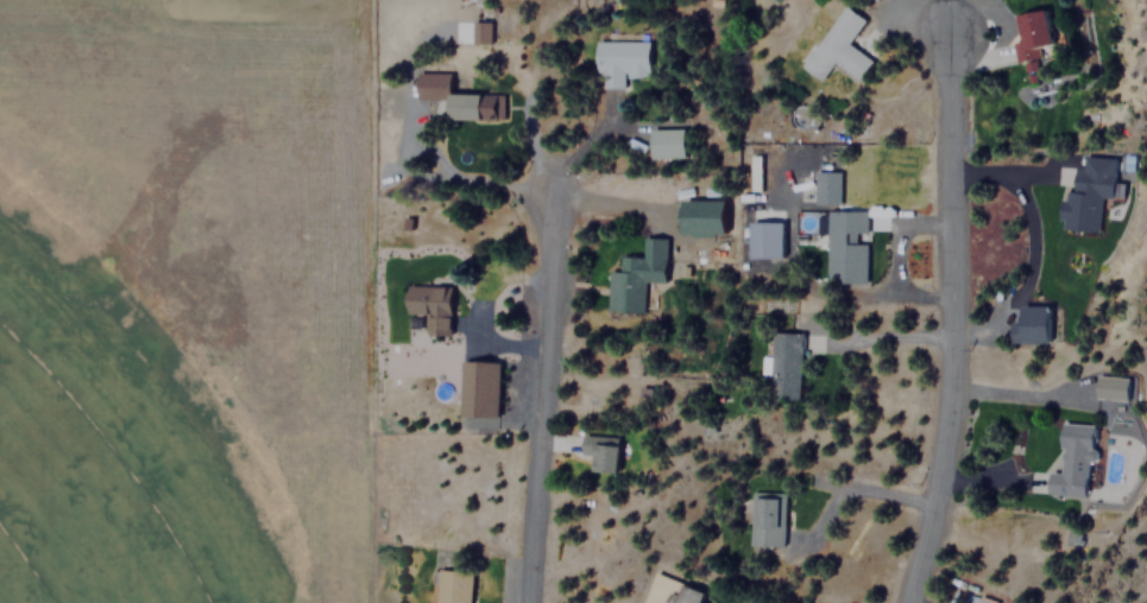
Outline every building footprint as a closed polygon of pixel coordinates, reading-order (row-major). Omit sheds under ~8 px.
[(857,80),(871,59),(846,43),(864,19),(842,4),(799,66),(819,81),(832,62),(857,80)] [(1017,63),(1028,61),(1026,50),(1051,45),(1045,8),(1009,14),(1017,63)] [(471,43),(490,43),(490,21),(472,21),(471,43)] [(601,87),(624,87),(624,76),(649,76),(649,40),(595,42),(595,71),(601,71),(601,87)] [(452,120),(500,120),(500,93),(452,93),(452,120)] [(682,158),(682,127),(648,127),(648,158),(682,158)] [(1113,169),(1073,167),(1072,188),(1061,188),(1060,229),(1098,230),(1099,198),(1121,198),(1121,183),(1113,182),(1113,169)] [(840,169),(812,169),(812,180),(812,205),(840,205),(840,169)] [(681,234),(725,235),(725,201),(682,199),(681,234)] [(825,210),(825,283),(865,283),(865,210),(825,210)] [(745,221),(745,258),(781,258),(781,221),(745,221)] [(668,239),(642,236),(641,256),(618,255),(618,269),(606,268),(604,309),(639,311),(641,283),(666,284),(668,239)] [(447,336),(448,285),(404,284),(403,315),(424,316),(423,335),(447,336)] [(1048,343),(1050,305),(1021,305),(1021,320),(1011,319),(1011,342),(1048,343)] [(798,400),(800,332),(768,331),(767,374),(765,398),(798,400)] [(460,417),(497,418),(499,362),(461,361),(460,417)] [(1132,377),(1096,375),(1095,398),(1130,400),(1132,377)] [(1050,494),(1085,497),(1092,426),(1057,423),(1050,494)] [(579,457),(587,457),(587,471),(616,471),(616,436),(579,436),(579,457)] [(750,546),(784,546),(784,493),(750,493),(750,546)] [(468,570),(434,569),(433,602),(466,602),(468,570)] [(675,580),(653,574),(644,602),(668,602),(675,580)] [(704,592),(682,584),(679,594),(670,591),(666,602),(700,602),(704,592)] [(997,602),(979,595),(977,602),(997,602)]
